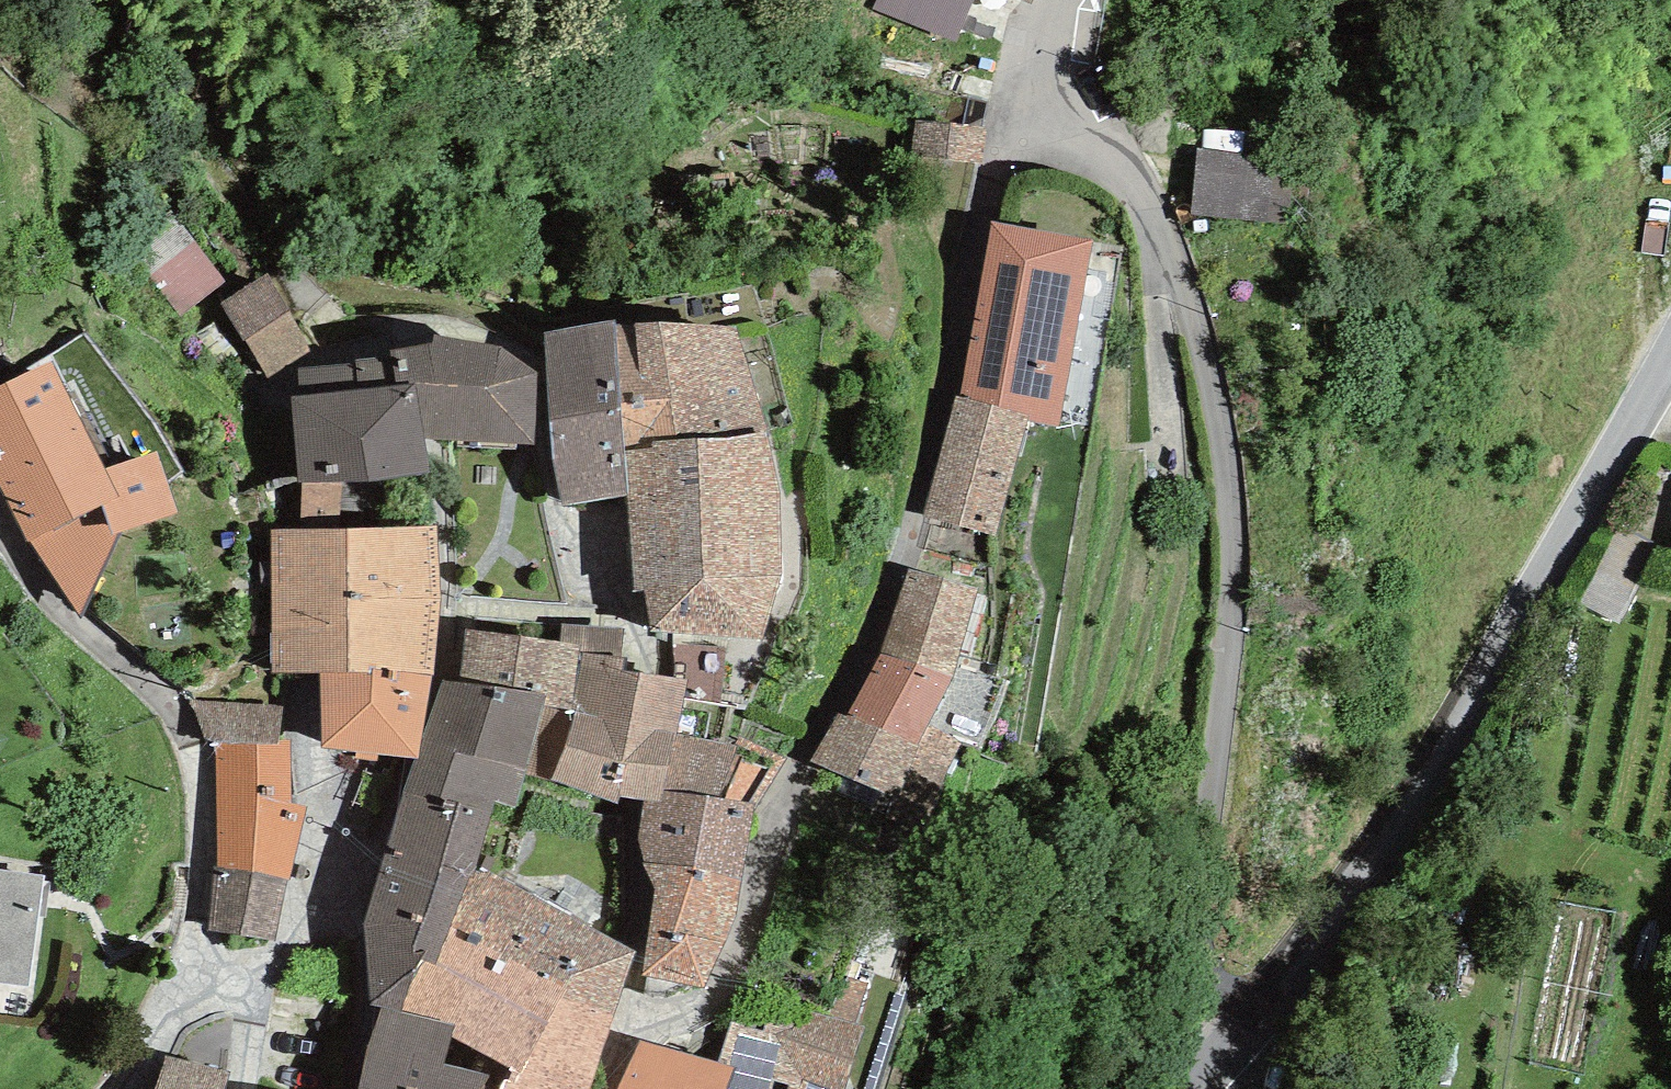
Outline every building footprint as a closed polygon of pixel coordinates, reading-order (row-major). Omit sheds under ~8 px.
[(872,9),(958,43),(975,0),(876,0),(872,9)] [(1203,128),(1197,205),(1300,213),(1306,136),(1203,128)] [(181,316),(227,280),(175,215),(129,251),(181,316)] [(1092,241),(992,221),(960,398),(1029,415),(1026,421),(1060,426),(1092,241)] [(265,273),(219,302),(268,378),(314,349),(265,273)] [(614,320),(544,332),(554,458),(560,507),(628,496),(624,452),(614,323),(614,320)] [(658,322),(614,323),(624,452),(652,449),(652,443),(768,434),(737,326),(658,322)] [(430,346),(392,352),(392,357),(394,386),(415,383),(425,440),(536,443),(538,373),(500,345),(434,335),(430,346)] [(394,386),(392,357),(354,359),(355,363),(297,368),(300,396),(291,397),(298,484),(371,484),(430,474),(425,440),(415,383),(394,386)] [(0,387),(0,486),(28,541),(31,539),(82,620),(120,532),(179,514),(158,451),(105,468),(52,362),(0,387)] [(1026,421),(1029,415),(960,398),(955,396),(925,515),(995,535),(1026,421)] [(782,493),(768,434),(652,443),(652,449),(624,452),(628,496),(633,592),(645,591),(652,633),(763,639),(784,578),(782,493)] [(271,530),(271,671),(320,672),(372,674),(372,669),(432,677),(439,598),(437,526),(271,530)] [(979,591),(909,571),(882,653),(952,679),(979,591)] [(578,654),(621,659),(625,629),(563,624),(560,641),(580,644),(578,654)] [(560,641),(466,629),(459,682),(546,694),(543,705),(571,710),(578,654),(580,644),(560,641)] [(928,727),(952,679),(882,653),(847,716),(919,745),(928,727)] [(621,659),(578,654),(571,710),(577,712),(637,725),(676,734),(687,681),(640,674),(622,672),(624,659),(621,659)] [(418,758),(432,677),(372,669),(372,674),(320,672),(321,749),(356,752),(357,759),(378,759),(378,754),(413,758),(415,758),(418,758)] [(459,682),(444,680),(420,759),(415,759),(403,791),(494,813),(497,802),(515,808),(524,774),(543,705),(546,694),(459,682)] [(283,706),(189,701),(206,744),(214,743),(278,746),(278,740),(283,706)] [(543,705),(524,774),(551,778),(566,744),(577,712),(571,710),(543,705)] [(661,801),(676,734),(637,725),(577,712),(566,744),(551,778),(618,805),(620,795),(632,796),(643,798),(661,801)] [(959,743),(928,727),(919,745),(847,716),(840,712),(811,762),(894,799),(908,769),(939,786),(959,743)] [(734,747),(676,734),(661,801),(643,798),(638,837),(645,864),(743,878),(755,805),(719,801),(734,747)] [(213,867),(208,930),(275,941),(291,866),(307,806),(289,802),(289,740),(278,740),(278,746),(214,743),(218,867),(213,867)] [(473,869),(494,813),(403,791),(363,925),(372,1006),(380,1008),(402,1013),(419,961),(436,968),(450,928),(473,869)] [(736,922),(743,878),(645,864),(654,891),(643,977),(703,990),(736,922)] [(0,869),(0,982),(29,986),(43,875),(0,869)] [(634,951),(473,869),(450,928),(568,988),(564,998),(614,1013),(634,951)] [(614,1013),(564,998),(568,988),(450,928),(436,968),(419,961),(402,1013),(454,1025),(451,1038),(511,1068),(500,1088),(590,1088),(614,1013)] [(805,966),(783,1027),(764,1023),(761,1031),(732,1022),(715,1065),(734,1070),(727,1088),(772,1088),(774,1082),(790,1085),(788,1088),(845,1088),(863,1026),(854,1021),(867,985),(805,966)] [(402,1013),(380,1008),(369,1047),(446,1063),(451,1038),(454,1025),(402,1013)] [(639,1040),(618,1088),(727,1088),(734,1070),(715,1065),(639,1040)] [(446,1063),(369,1047),(360,1088),(482,1088),(488,1074),(446,1063)] [(166,1056),(154,1088),(224,1088),(228,1072),(166,1056)]
